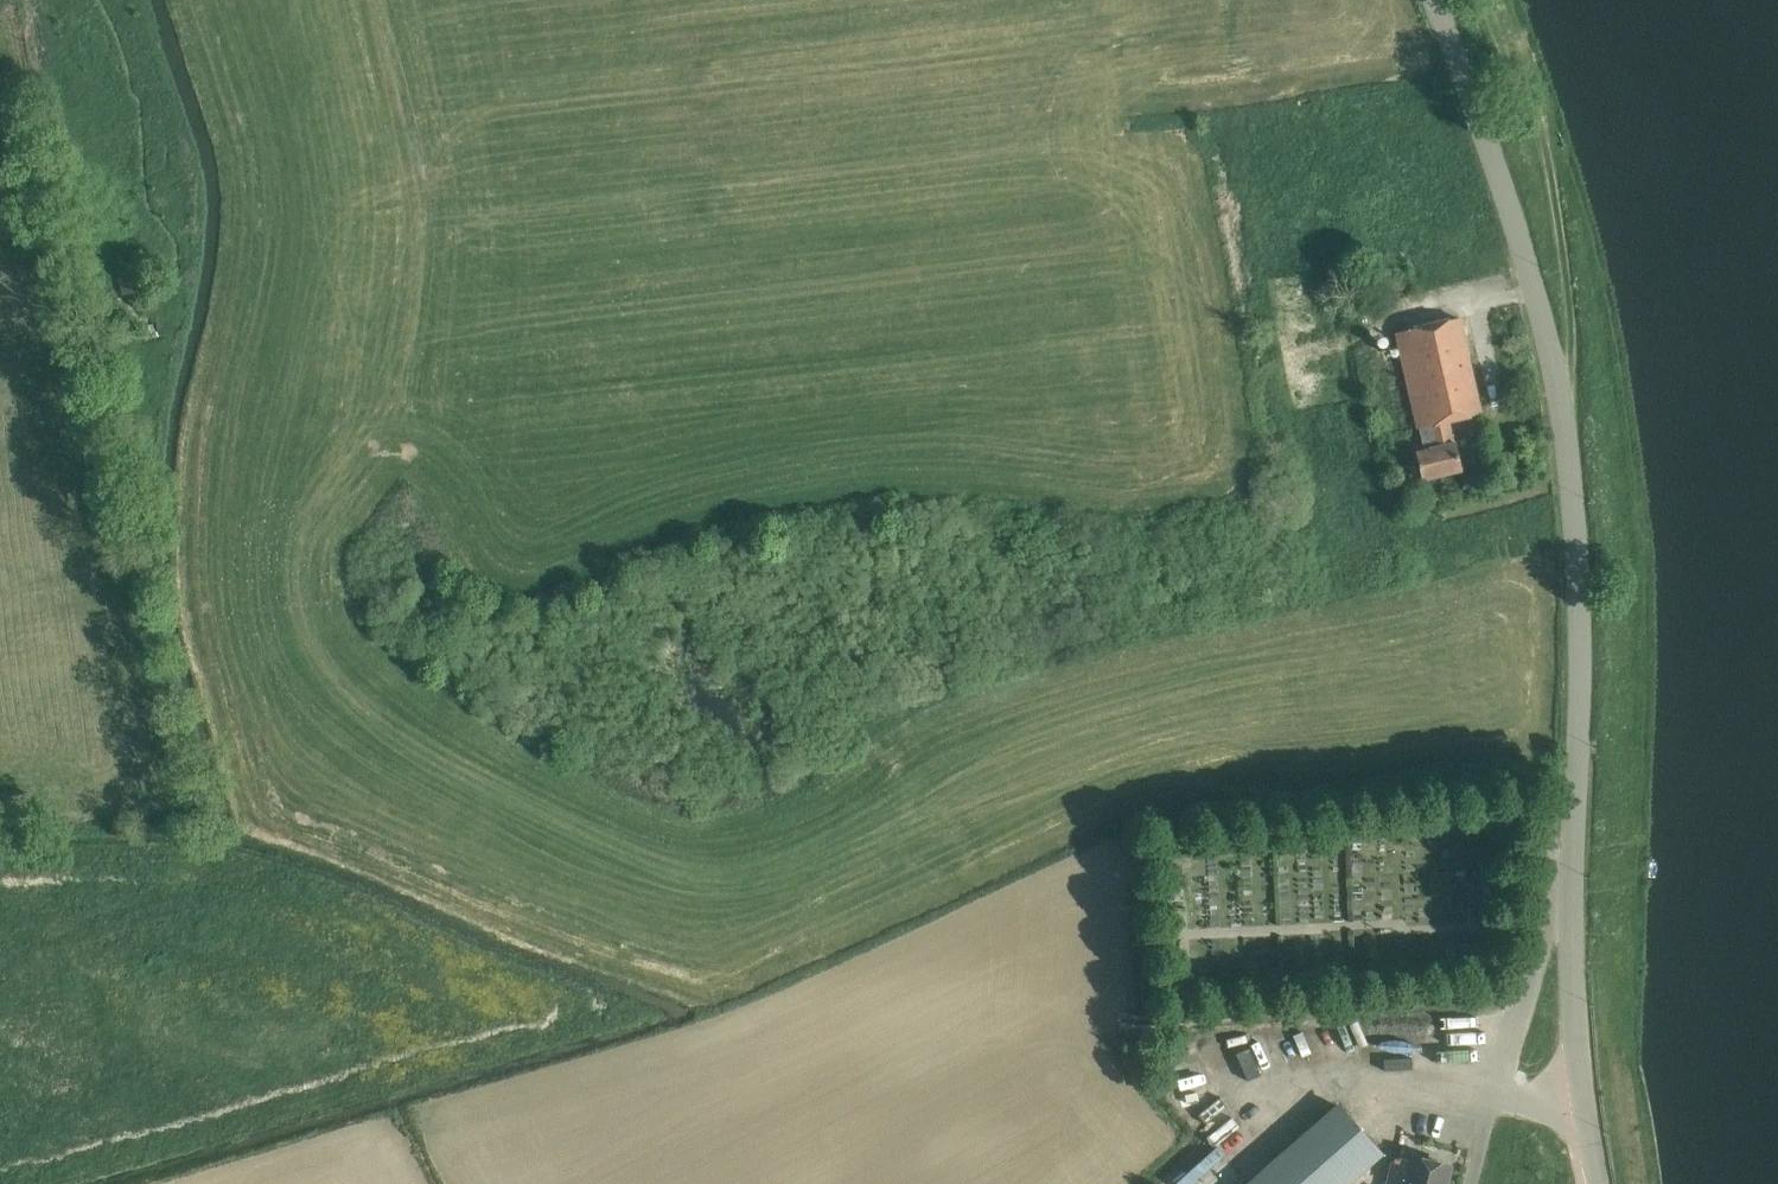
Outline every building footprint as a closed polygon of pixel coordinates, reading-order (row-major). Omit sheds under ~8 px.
[(138,290),(133,263),(114,267),(119,294),(138,290)] [(1458,318),(1397,332),(1419,427),(1423,446),(1415,448),(1422,479),(1462,470),(1455,442),(1449,444),(1445,422),(1480,413),(1458,318)] [(1488,884),(1476,884),(1473,884),(1474,903),(1488,903),(1488,884)] [(1381,1154),(1337,1105),(1248,1183),(1348,1183),(1381,1154)] [(1449,1166),(1413,1157),(1412,1161),(1395,1157),(1388,1183),(1445,1183),(1449,1166)]
